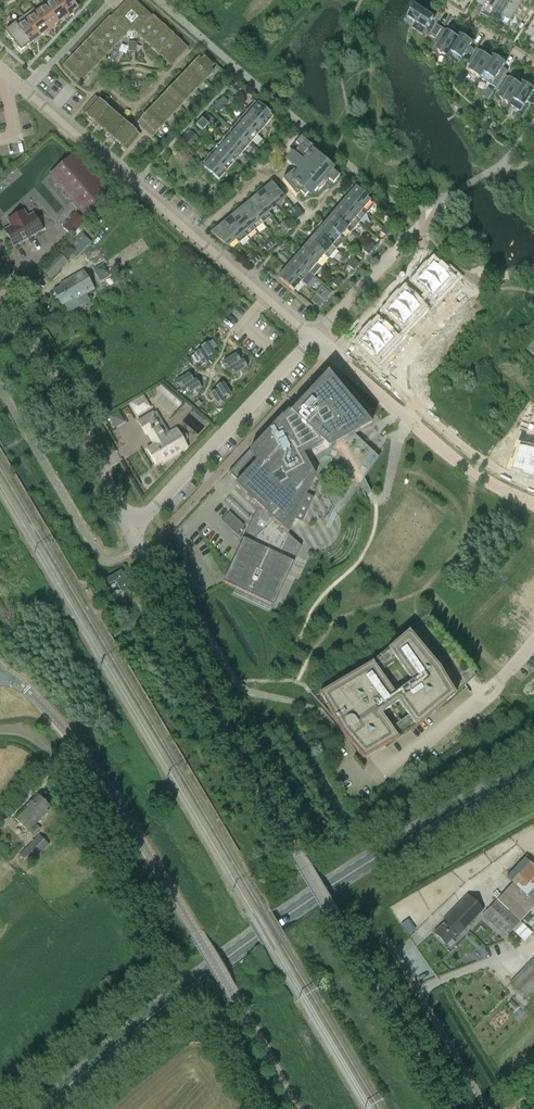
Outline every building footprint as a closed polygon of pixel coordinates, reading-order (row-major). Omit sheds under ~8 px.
[(46,6),(58,23),(67,15),(56,0),(54,0),(46,6)] [(67,15),(77,8),(73,3),(71,0),(56,0),(67,15)] [(480,13),(490,19),(492,16),(499,21),(510,4),(513,0),(489,0),(484,7),(480,13)] [(510,4),(527,15),(533,4),(533,0),(513,0),(510,4)] [(110,17),(65,64),(82,81),(126,34),(132,40),(138,34),(171,65),(187,48),(153,16),(152,17),(135,1),(127,1),(111,18),(110,17)] [(527,15),(510,4),(499,21),(497,24),(506,30),(508,27),(516,32),(527,15)] [(46,6),(36,13),(49,30),(58,23),(46,6)] [(408,18),(416,22),(412,28),(423,35),(427,29),(427,30),(435,18),(416,6),(408,18)] [(36,13),(27,21),(39,37),(49,30),(36,13)] [(525,34),(533,38),(529,44),(533,47),(533,20),(525,34)] [(18,28),(30,44),(39,37),(27,21),(18,28)] [(18,28),(15,24),(5,32),(20,51),(30,44),(18,28)] [(437,37),(443,28),(437,25),(431,34),(437,37)] [(443,28),(437,37),(435,42),(440,45),(436,50),(448,58),(460,39),(459,38),(448,32),(443,28)] [(461,35),(459,38),(460,39),(448,58),(459,65),(466,54),(470,56),(475,49),(471,46),(473,42),(461,35)] [(481,78),(496,54),(485,47),(482,51),(478,49),(468,63),(473,66),(470,71),(481,78)] [(496,54),(481,78),(492,86),(492,85),(497,88),(508,70),(504,67),(506,63),(495,56),(497,54),(496,54)] [(199,59),(190,69),(204,82),(213,73),(210,70),(213,66),(204,58),(201,61),(199,59)] [(190,69),(181,78),(196,91),(204,82),(190,69)] [(510,105),(526,81),(514,74),(511,79),(506,76),(497,90),(502,92),(499,98),(510,105)] [(181,78),(173,87),(187,100),(196,91),(181,78)] [(526,81),(510,105),(521,112),(528,101),(533,105),(533,103),(533,95),(533,94),(533,92),(533,89),(525,83),(526,81)] [(236,84),(228,93),(233,97),(241,88),(236,84)] [(187,100),(173,87),(164,96),(178,109),(187,100)] [(164,96),(156,105),(170,118),(178,109),(164,96)] [(218,102),(223,106),(228,101),(223,97),(218,102)] [(96,98),(83,112),(126,150),(139,135),(109,109),(111,106),(102,98),(99,101),(96,98)] [(254,101),(246,111),(265,127),(273,118),(267,113),(269,111),(263,106),(262,108),(254,101)] [(223,106),(218,102),(213,107),(218,112),(223,106)] [(170,118),(156,105),(147,114),(161,127),(170,118)] [(246,111),(239,120),(257,136),(265,127),(246,111)] [(161,127),(147,114),(139,123),(152,136),(161,127)] [(207,114),(202,119),(209,125),(213,120),(207,114)] [(228,123),(232,126),(238,119),(234,116),(228,123)] [(202,119),(196,126),(203,131),(208,125),(202,119)] [(257,136),(239,120),(231,128),(250,145),(253,141),(258,145),(262,140),(257,136)] [(231,128),(223,137),(242,154),(250,145),(231,128)] [(190,131),(186,136),(193,142),(197,137),(190,131)] [(193,142),(186,136),(182,141),(189,147),(193,142)] [(223,137),(216,146),(235,162),(242,154),(223,137)] [(293,171),(282,181),(296,197),(300,194),(302,195),(304,197),(307,194),(314,188),(316,189),(318,191),(322,188),(328,181),(330,182),(332,185),(336,181),(339,177),(334,173),(331,170),(319,160),(322,157),(300,138),(298,141),(295,145),(298,147),(299,148),(287,162),(296,170),(301,164),(297,160),(300,156),(310,164),(307,168),(297,176),(293,171)] [(216,146),(208,155),(227,171),(235,162),(216,146)] [(74,154),(49,174),(84,215),(109,195),(74,154)] [(227,171),(208,155),(200,165),(219,181),(227,171)] [(265,190),(263,191),(265,192),(277,207),(285,200),(272,184),(267,188),(266,188),(265,190)] [(348,198),(367,214),(375,205),(367,198),(368,196),(363,192),(362,193),(352,185),(347,191),(351,194),(348,198)] [(257,197),(255,197),(257,199),(268,213),(269,214),(269,213),(277,207),(265,192),(263,191),(258,195),(257,197)] [(248,203),(247,204),(249,205),(260,219),(263,223),(271,217),(269,214),(268,213),(257,199),(255,197),(250,202),(248,203)] [(348,198),(340,207),(359,223),(367,214),(348,198)] [(240,210),(239,211),(241,212),(242,214),(252,226),(255,230),(256,229),(263,224),(263,223),(260,219),(249,205),(247,204),(242,208),(240,210)] [(292,209),(299,218),(303,214),(296,206),(292,209)] [(359,223),(340,207),(333,216),(351,232),(359,223)] [(299,218),(292,209),(289,212),(296,220),(299,218)] [(12,226),(5,230),(14,246),(23,240),(22,240),(21,238),(24,236),(25,238),(24,239),(25,239),(42,229),(37,220),(31,223),(24,211),(8,220),(12,226)] [(232,216),(231,217),(232,219),(247,237),(255,230),(252,226),(242,214),(241,212),(239,211),(234,215),(232,216)] [(76,213),(63,227),(71,235),(85,221),(76,213)] [(333,216),(325,224),(325,225),(344,241),(351,232),(333,216)] [(224,223),(223,224),(224,225),(226,227),(239,243),(247,237),(232,219),(231,217),(226,222),(224,223)] [(325,225),(325,224),(321,221),(316,226),(320,230),(317,233),(336,250),(344,241),(325,225)] [(215,231),(212,233),(214,234),(216,236),(226,246),(227,246),(228,247),(236,241),(239,243),(226,227),(224,225),(223,224),(215,231)] [(80,232),(66,248),(76,257),(90,242),(80,232)] [(317,233),(310,242),(324,255),(328,259),(336,250),(317,233)] [(310,242),(302,251),(317,264),(324,255),(310,242)] [(372,250),(368,246),(363,251),(368,255),(372,250)] [(317,264),(302,251),(298,248),(294,253),(298,256),(294,260),(309,273),(314,276),(321,267),(317,264)] [(60,254),(43,271),(51,279),(68,262),(66,260),(70,256),(64,250),(60,254)] [(294,260),(287,269),(302,282),(301,282),(306,286),(314,277),(314,276),(309,273),(294,260)] [(429,265),(423,271),(445,291),(457,278),(446,267),(442,271),(433,262),(430,266),(429,265)] [(93,283),(109,276),(104,263),(88,271),(93,283)] [(302,282),(287,269),(279,278),(294,291),(302,282)] [(66,284),(53,291),(62,306),(64,305),(68,310),(78,304),(76,300),(94,290),(83,271),(65,282),(66,284)] [(419,278),(415,281),(436,300),(445,291),(423,271),(418,277),(419,278)] [(460,281),(457,284),(463,290),(466,287),(460,281)] [(399,294),(394,300),(415,320),(424,311),(404,292),(400,295),(399,294)] [(390,307),(386,311),(396,320),(391,324),(402,334),(415,320),(394,300),(389,306),(390,307)] [(440,309),(437,312),(443,318),(446,315),(440,309)] [(437,312),(434,316),(440,321),(443,318),(437,312)] [(373,326),(367,332),(388,352),(402,337),(390,327),(386,331),(377,323),(374,327),(373,326)] [(363,338),(359,342),(380,361),(388,352),(367,332),(362,337),(363,338)] [(412,339),(409,342),(415,348),(418,345),(412,339)] [(208,342),(201,347),(202,349),(208,358),(212,356),(216,353),(208,342)] [(409,342),(406,346),(412,351),(415,348),(409,342)] [(198,351),(195,354),(202,365),(210,360),(208,358),(202,349),(198,351)] [(236,353),(223,362),(228,370),(230,368),(241,361),(238,357),(236,353)] [(241,361),(230,368),(232,372),(235,376),(248,367),(243,359),(241,361)] [(385,368),(382,371),(388,376),(391,373),(385,368)] [(189,373),(176,381),(181,389),(185,387),(185,386),(194,380),(191,376),(189,373)] [(258,507),(223,582),(235,588),(232,595),(270,613),(302,546),(288,534),(296,518),(302,522),(311,504),(304,500),(315,477),(303,455),(323,444),(328,449),(364,429),(344,393),(327,373),(290,413),(288,411),(282,417),(282,416),(250,451),(231,471),(240,479),(235,485),(258,507)] [(194,380),(185,386),(185,387),(187,390),(189,394),(201,387),(196,379),(194,380)] [(224,382),(216,387),(217,389),(223,398),(224,398),(227,396),(231,393),(224,382)] [(214,391),(210,394),(217,405),(225,400),(224,398),(223,398),(217,389),(214,391)] [(138,416),(152,406),(144,393),(130,403),(138,416)] [(115,428),(126,421),(120,410),(108,417),(115,428)] [(166,435),(153,413),(138,422),(152,446),(146,450),(155,465),(169,456),(170,458),(188,448),(185,443),(186,441),(187,439),(187,437),(187,435),(185,434),(183,433),(181,433),(179,433),(177,429),(166,435)] [(517,469),(533,474),(533,449),(522,446),(517,469)] [(304,575),(314,551),(302,546),(291,569),(304,575)] [(121,570),(105,579),(108,585),(115,581),(122,593),(132,588),(121,570)] [(370,664),(320,694),(365,758),(452,695),(476,675),(476,674),(479,672),(429,614),(370,664)] [(38,795),(15,818),(28,831),(51,808),(38,795)] [(37,825),(31,830),(35,834),(41,829),(37,825)] [(39,834),(20,854),(30,864),(49,845),(39,834)] [(482,915),(505,937),(512,930),(524,941),(532,933),(520,921),(533,907),(533,890),(533,889),(533,888),(533,866),(525,858),(507,877),(513,883),(482,915)] [(445,921),(434,933),(446,945),(453,938),(454,940),(484,909),(468,894),(444,919),(445,921)] [(509,983),(527,1000),(533,993),(533,957),(509,983)] [(305,1087),(324,1076),(320,1070),(302,1081),(305,1087)]
